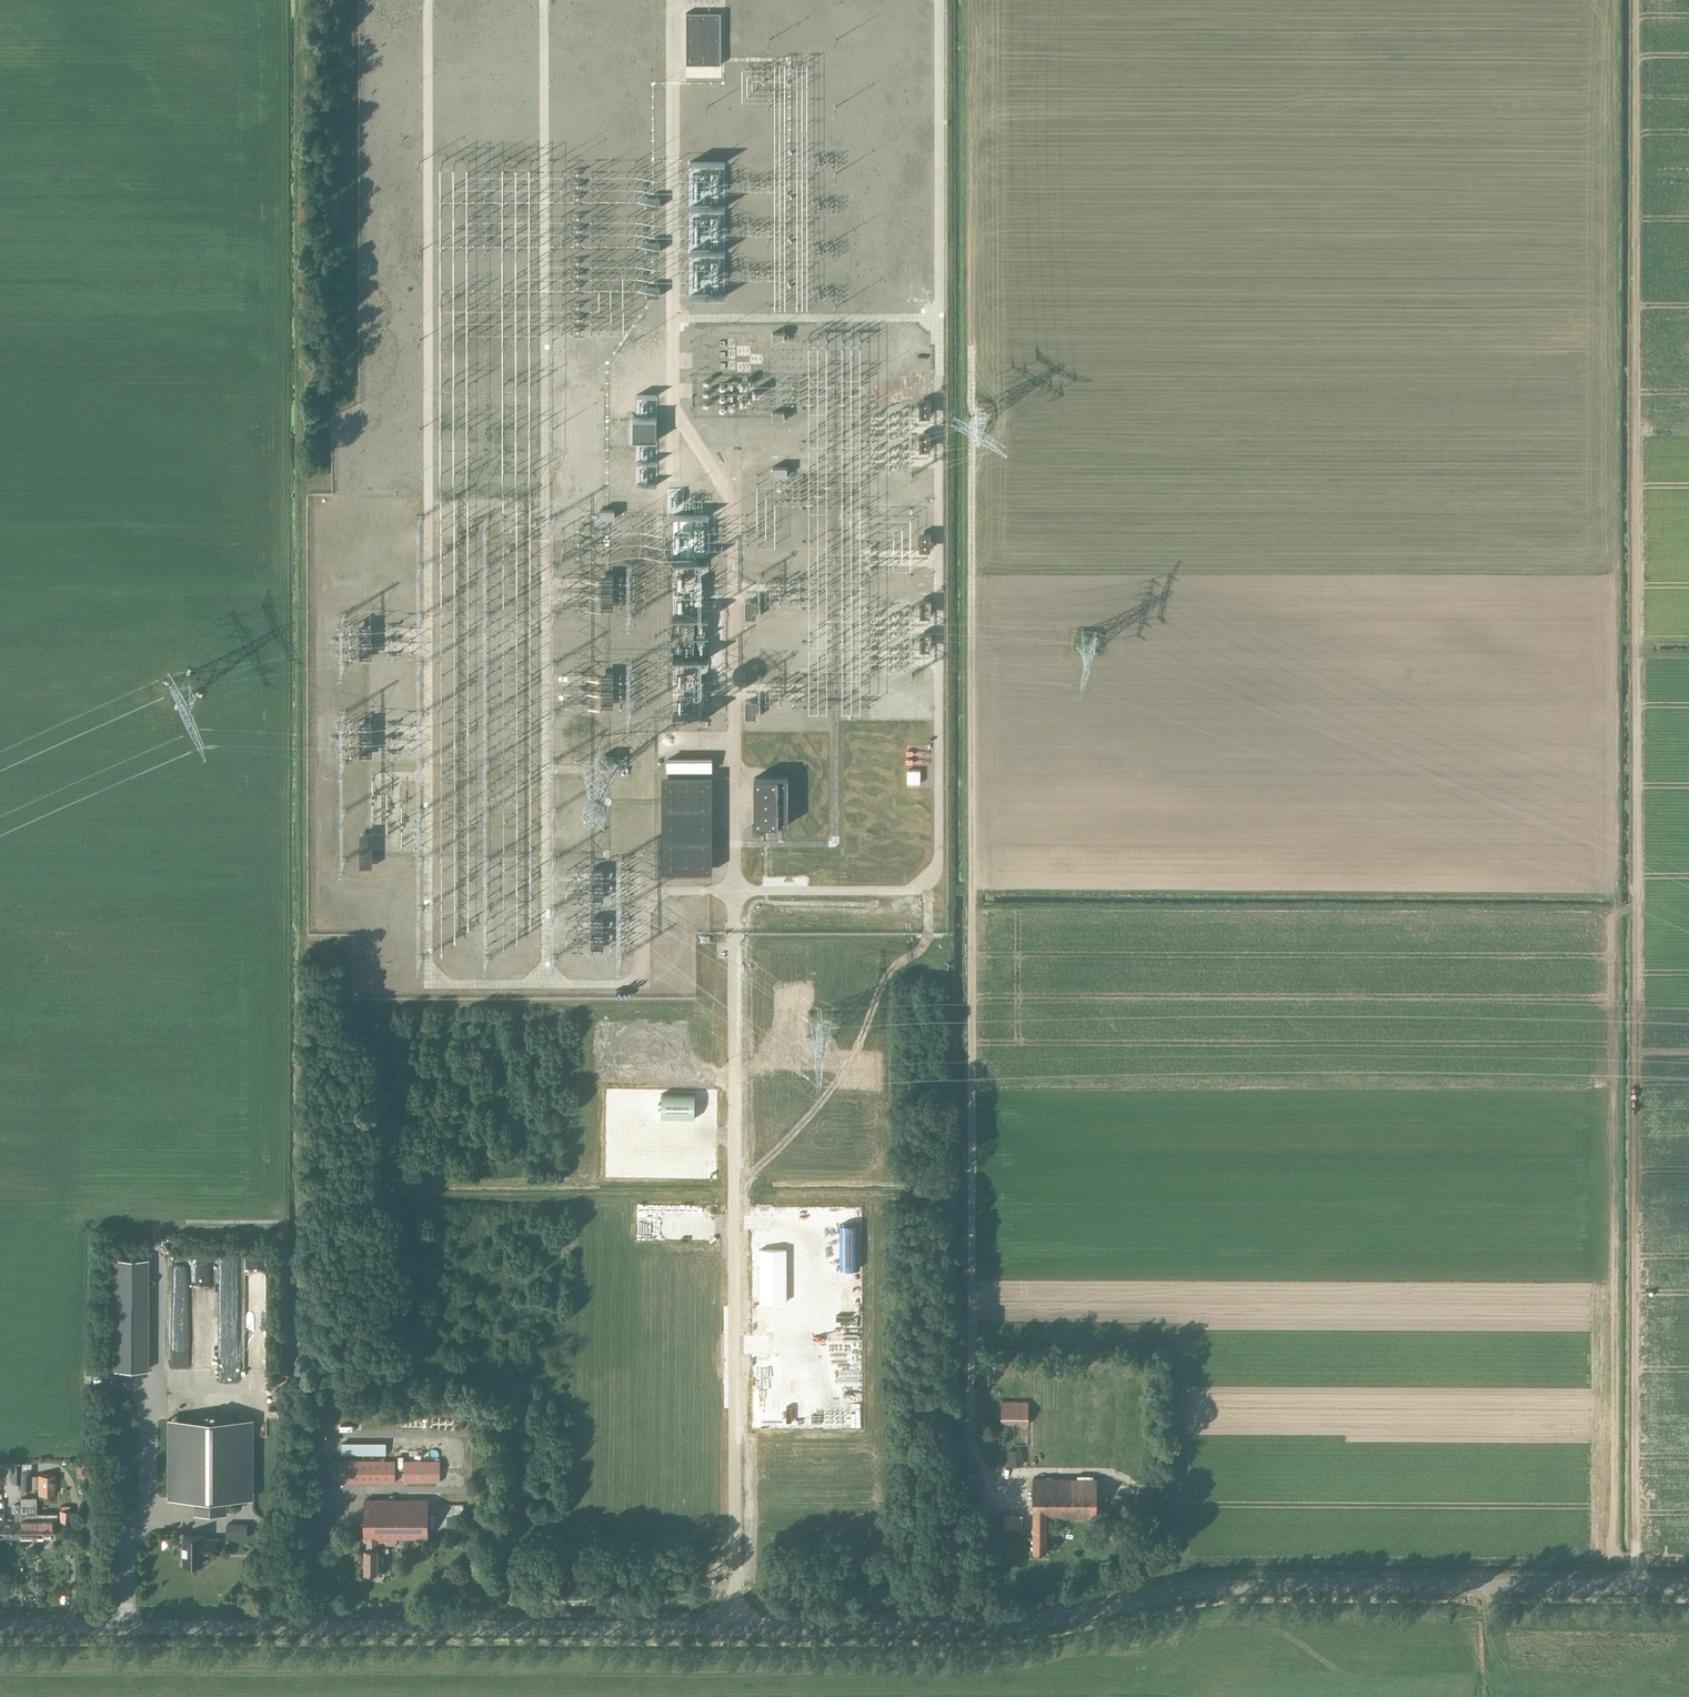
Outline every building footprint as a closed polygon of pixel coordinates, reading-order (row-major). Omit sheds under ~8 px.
[(721,12),(686,12),(686,64),(721,64),(721,12)] [(660,197),(647,197),(647,207),(660,206),(660,197)] [(660,242),(647,242),(647,251),(660,251),(660,242)] [(660,286),(647,286),(647,295),(660,295),(660,286)] [(931,399),(920,399),(920,416),(931,416),(931,399)] [(658,437),(658,415),(635,415),(635,437),(658,437)] [(712,434),(719,429),(716,423),(708,428),(712,434)] [(932,433),(920,433),(920,450),(932,450),(932,433)] [(727,440),(716,446),(721,456),(732,450),(727,440)] [(787,466),(773,466),(773,475),(787,475),(787,466)] [(615,509),(600,509),(600,518),(615,518),(615,509)] [(932,532),(920,532),(920,550),(932,550),(932,532)] [(357,600),(373,596),(370,584),(354,588),(357,600)] [(605,599),(614,598),(613,590),(605,590),(605,599)] [(757,599),(746,599),(746,617),(758,617),(757,599)] [(932,599),(920,599),(920,617),(932,617),(932,599)] [(366,632),(374,631),(374,623),(366,623),(366,632)] [(932,632),(920,632),(920,650),(932,650),(932,632)] [(373,638),(366,640),(368,648),(375,646),(373,638)] [(758,699),(746,699),(746,717),(758,716),(758,699)] [(689,728),(717,726),(717,712),(688,713),(689,728)] [(717,765),(717,754),(670,753),(670,765),(717,765)] [(662,871),(712,871),(712,777),(662,777),(662,871)] [(788,824),(788,777),(754,777),(754,824),(788,824)] [(366,827),(366,862),(378,862),(379,828),(366,827)] [(364,856),(364,848),(356,848),(356,856),(364,856)] [(785,1251),(760,1251),(760,1302),(785,1302),(785,1251)] [(132,1366),(153,1366),(151,1255),(118,1256),(119,1343),(131,1343),(132,1366)] [(1045,1371),(1043,1384),(1056,1386),(1057,1372),(1045,1371)] [(1029,1424),(1029,1401),(1001,1401),(1001,1424),(1029,1424)] [(253,1419),(168,1419),(168,1498),(195,1498),(195,1513),(227,1513),(227,1498),(253,1498),(253,1419)] [(367,1439),(352,1440),(352,1448),(367,1448),(367,1439)] [(395,1482),(395,1459),(332,1459),(332,1482),(395,1482)] [(440,1482),(440,1460),(404,1459),(403,1482),(440,1482)] [(1032,1461),(1010,1461),(1011,1499),(1032,1498),(1032,1461)] [(20,1481),(21,1470),(21,1464),(12,1463),(11,1481),(20,1481)] [(21,1470),(20,1481),(20,1487),(29,1488),(29,1470),(21,1470)] [(54,1494),(54,1474),(39,1474),(39,1494),(54,1494)] [(1034,1478),(1033,1517),(1033,1528),(1046,1528),(1046,1517),(1096,1517),(1097,1478),(1034,1478)] [(0,1493),(0,1500),(11,1498),(9,1492),(0,1493)] [(378,1554),(378,1549),(377,1549),(377,1538),(428,1538),(428,1499),(365,1499),(365,1538),(367,1538),(367,1549),(365,1549),(365,1572),(371,1572),(371,1575),(381,1575),(381,1554),(378,1554)] [(4,1536),(20,1536),(20,1504),(14,1504),(14,1519),(4,1519),(4,1536)] [(37,1512),(36,1512),(36,1504),(20,1504),(20,1536),(37,1536),(37,1512)] [(71,1521),(71,1510),(60,1510),(60,1521),(71,1521)] [(53,1536),(53,1521),(57,1521),(57,1512),(37,1512),(37,1536),(52,1536),(53,1536)] [(1022,1515),(1004,1514),(1004,1528),(1022,1528),(1022,1515)] [(1046,1528),(1033,1528),(1033,1551),(1046,1551),(1046,1528)] [(203,1535),(183,1535),(183,1563),(202,1563),(202,1554),(219,1554),(219,1538),(203,1538),(203,1535)]
